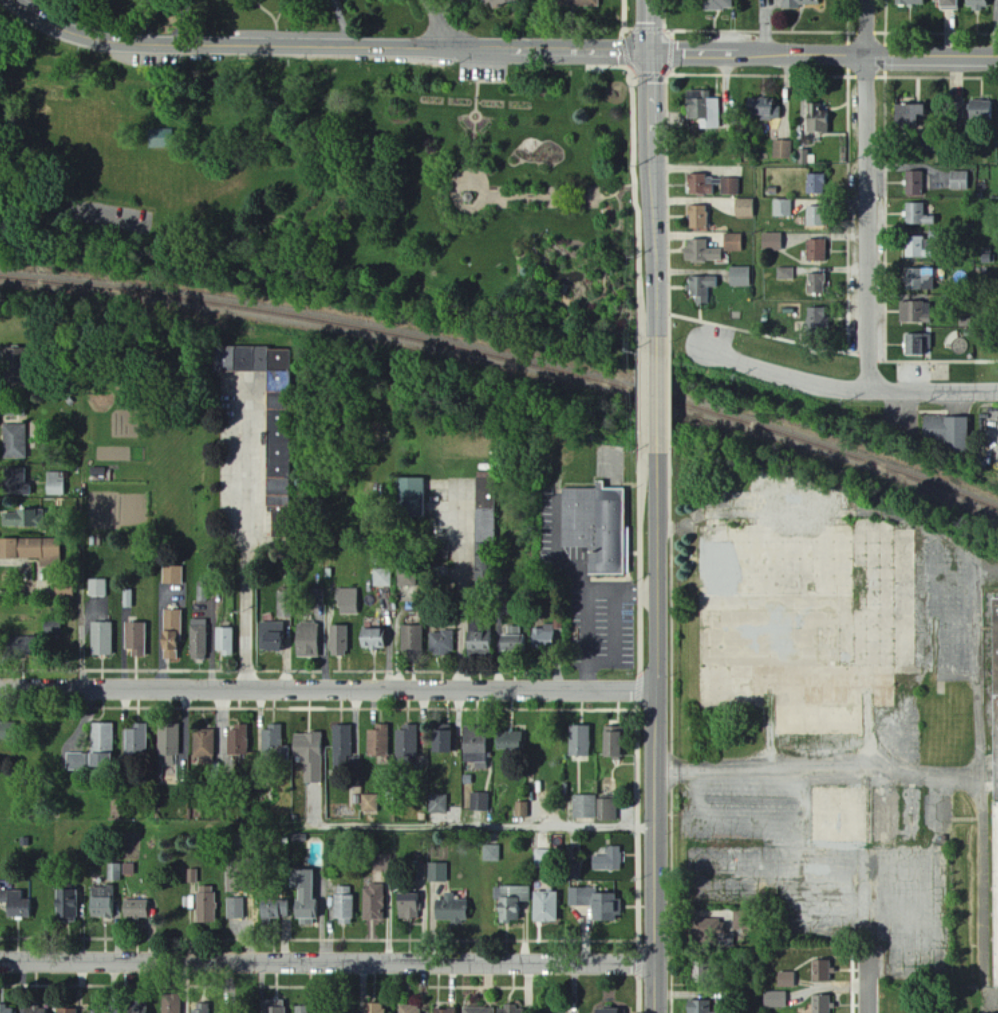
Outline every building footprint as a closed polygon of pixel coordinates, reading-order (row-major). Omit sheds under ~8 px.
[(490,8),(513,0),(480,0),(481,5),(488,2),(490,8)] [(701,10),(732,11),(732,0),(701,0),(701,10)] [(965,9),(989,9),(988,0),(965,0),(965,9)] [(720,99),(709,99),(709,91),(686,92),(687,119),(699,119),(699,130),(720,129),(720,99)] [(781,99),(748,98),(747,116),(762,116),(762,120),(780,120),(781,99)] [(992,121),(993,101),(966,101),(965,120),(992,121)] [(829,113),(823,113),(823,103),(804,103),(805,134),(830,133),(829,113)] [(921,106),(893,105),(892,126),(914,127),(914,116),(921,116),(921,106)] [(774,159),(792,160),(793,141),(774,140),(774,159)] [(923,196),(924,173),(905,172),(905,196),(923,196)] [(970,173),(950,172),(949,191),(970,191),(970,173)] [(721,179),(706,179),(706,175),(688,175),(688,195),(714,195),(714,186),(721,186),(721,179)] [(807,195),(825,195),(824,175),(807,175),(807,195)] [(742,195),(742,178),(721,179),(722,196),(742,195)] [(756,219),(756,200),(735,199),(735,218),(756,219)] [(793,217),(793,200),(774,200),(774,218),(793,217)] [(826,200),(800,201),(801,213),(806,213),(807,228),(826,227),(826,200)] [(923,204),(905,204),(905,225),(933,225),(933,216),(924,217),(923,204)] [(688,228),(707,229),(707,207),(689,206),(688,228)] [(784,234),(763,233),(763,249),(784,249),(784,234)] [(742,234),(725,235),(725,252),(742,252),(742,234)] [(924,238),(905,237),(904,258),(923,259),(924,238)] [(723,261),(723,249),(707,249),(707,240),(687,240),(687,249),(683,249),(684,263),(723,261)] [(807,261),(826,261),(826,241),(807,241),(807,261)] [(751,267),(731,268),(731,287),(752,287),(751,267)] [(795,268),(779,269),(779,280),(795,280),(795,268)] [(934,291),(934,269),(906,269),(906,290),(934,291)] [(825,274),(808,274),(808,294),(825,294),(825,274)] [(720,288),(720,277),(690,278),(690,297),(702,297),(702,304),(709,304),(709,288),(720,288)] [(925,302),(899,303),(899,324),(925,323),(925,302)] [(808,309),(808,337),(827,337),(827,308),(808,309)] [(215,346),(290,346),(290,538),(274,538),(274,516),(268,516),(268,373),(215,373),(215,346)] [(5,377),(37,376),(36,349),(5,349),(5,377)] [(7,400),(27,400),(27,417),(7,416),(7,400)] [(966,418),(922,417),(922,443),(965,444),(966,418)] [(6,425),(29,425),(28,459),(5,459),(6,425)] [(27,468),(6,468),(6,494),(33,494),(33,486),(27,486),(27,468)] [(92,469),(106,469),(106,477),(92,477),(92,469)] [(48,472),(48,497),(65,496),(65,481),(60,481),(60,472),(48,472)] [(425,478),(426,517),(396,517),(395,479),(425,478)] [(475,480),(476,544),(482,544),(482,539),(497,539),(497,499),(487,499),(487,480),(475,480)] [(629,489),(628,576),(591,575),(591,549),(564,548),(565,488),(629,489)] [(43,510),(43,527),(4,527),(4,514),(19,514),(19,510),(43,510)] [(418,563),(396,563),(395,521),(417,521),(418,563)] [(41,559),(0,559),(0,540),(61,539),(62,567),(41,567),(41,559)] [(436,559),(448,559),(448,543),(436,543),(436,559)] [(477,544),(495,544),(495,580),(477,580),(477,544)] [(374,553),(373,564),(391,565),(391,553),(374,553)] [(163,567),(184,566),(184,585),(164,585),(163,567)] [(324,567),(332,567),(332,584),(324,584),(324,567)] [(374,569),(373,587),(391,588),(392,569),(374,569)] [(4,574),(12,574),(11,585),(3,584),(4,574)] [(90,580),(108,580),(108,596),(90,596),(90,580)] [(56,582),(78,582),(78,599),(56,600),(56,582)] [(508,583),(509,599),(497,599),(497,584),(508,583)] [(197,585),(208,585),(208,601),(198,602),(197,585)] [(475,601),(488,601),(489,587),(475,586),(475,601)] [(125,590),(134,589),(135,607),(125,607),(125,590)] [(311,589),(324,589),(324,606),(311,605),(311,589)] [(359,589),(359,613),(341,614),(341,601),(337,601),(337,589),(359,589)] [(493,657),(470,657),(470,618),(475,618),(475,608),(492,608),(493,657)] [(165,610),(164,661),(181,662),(183,611),(165,610)] [(191,659),(208,659),(208,620),(191,620),(191,659)] [(49,621),(61,621),(61,633),(50,634),(49,621)] [(261,652),(284,652),(285,623),(261,622),(261,652)] [(298,659),(321,659),(321,625),(315,625),(315,623),(302,623),(302,626),(298,626),(298,659)] [(92,624),(114,624),(114,656),(92,657),(92,624)] [(126,624),(147,624),(147,657),(133,657),(133,651),(126,651),(126,624)] [(532,649),(556,649),(555,624),(546,624),(546,628),(532,629),(532,649)] [(526,652),(504,653),(504,636),(509,636),(509,627),(522,626),(523,637),(526,637),(526,652)] [(330,627),(349,627),(349,652),(346,652),(346,657),(334,657),(334,652),(330,652),(330,627)] [(403,627),(402,652),(424,652),(424,628),(403,627)] [(217,630),(234,630),(235,657),(218,657),(217,630)] [(364,652),(387,652),(387,641),(384,641),(384,630),(366,630),(366,640),(364,640),(364,652)] [(432,634),(431,652),(436,653),(436,656),(450,656),(450,653),(452,653),(453,632),(445,631),(445,635),(432,634)] [(4,638),(38,639),(38,660),(4,659),(4,638)] [(264,729),(263,752),(291,752),(291,743),(283,743),(284,723),(270,723),(270,729),(264,729)] [(391,755),(369,755),(369,728),(377,728),(377,723),(391,723),(391,755)] [(419,754),(398,755),(397,729),(405,728),(405,723),(419,723),(419,754)] [(352,724),(334,724),(335,770),(348,770),(347,754),(353,754),(352,724)] [(572,724),(591,724),(591,754),(572,754),(572,724)] [(110,725),(91,725),(92,754),(111,753),(110,725)] [(466,725),(489,725),(488,752),(466,751),(466,725)] [(123,757),(145,757),(145,726),(132,726),(132,731),(123,731),(123,757)] [(179,756),(178,726),(156,727),(156,756),(179,756)] [(247,756),(227,756),(227,732),(234,731),(234,726),(247,726),(247,756)] [(454,728),(436,727),(436,750),(457,750),(457,735),(454,735),(454,728)] [(499,730),(525,729),(525,747),(499,747),(499,730)] [(608,729),(607,754),(614,754),(614,759),(624,760),(625,729),(608,729)] [(191,759),(213,759),(213,730),(199,731),(199,733),(191,733),(191,759)] [(295,732),(322,732),(323,782),(305,782),(305,763),(295,763),(295,732)] [(65,769),(106,771),(107,755),(66,754),(65,769)] [(350,756),(361,756),(361,770),(350,770),(350,756)] [(464,774),(473,774),(473,784),(465,784),(464,774)] [(260,786),(275,786),(276,800),(260,800),(260,786)] [(387,791),(395,790),(395,799),(387,800),(387,791)] [(472,791),(490,791),(490,810),(472,810),(472,791)] [(363,793),(378,793),(379,814),(363,815),(363,793)] [(430,793),(448,793),(448,814),(430,814),(430,793)] [(353,794),(360,794),(361,803),(353,803),(353,794)] [(597,794),(598,816),(575,817),(575,794),(597,794)] [(618,797),(618,819),(599,819),(599,797),(618,797)] [(518,800),(530,800),(531,815),(518,816),(518,800)] [(206,833),(213,832),(214,845),(207,846),(206,833)] [(293,832),(307,832),(307,840),(294,840),(293,832)] [(535,869),(563,869),(563,835),(552,835),(552,848),(536,848),(535,869)] [(230,836),(230,845),(241,845),(241,836),(230,836)] [(482,846),(501,846),(501,863),(482,862),(482,846)] [(622,848),(622,871),(593,872),(592,856),(605,856),(605,848),(622,848)] [(227,858),(227,891),(245,890),(245,885),(257,885),(257,867),(242,867),(242,858),(227,858)] [(568,860),(582,860),(582,878),(568,878),(568,860)] [(108,863),(121,862),(122,883),(110,883),(108,863)] [(449,863),(450,882),(428,883),(428,863),(449,863)] [(296,917),(319,917),(318,901),(315,902),(314,867),(294,868),(294,885),(300,885),(301,901),(296,901),(296,917)] [(188,868),(188,882),(198,882),(198,868),(188,868)] [(6,903),(6,918),(32,918),(32,900),(24,900),(23,890),(2,890),(2,885),(0,885),(0,903),(6,903)] [(362,921),(383,921),(383,886),(367,886),(367,890),(363,890),(362,921)] [(195,925),(196,895),(200,895),(200,887),(213,888),(213,893),(216,893),(216,925),(195,925)] [(572,904),(597,904),(597,918),(618,918),(618,914),(625,914),(625,897),(617,897),(617,892),(597,892),(597,887),(572,887),(572,904)] [(58,892),(73,892),(73,923),(59,923),(58,892)] [(534,893),(533,923),(556,924),(557,893),(534,893)] [(434,921),(467,921),(467,901),(452,901),(452,894),(444,894),(444,901),(434,901),(434,921)] [(395,895),(395,920),(420,920),(420,912),(423,912),(423,904),(418,904),(418,895),(395,895)] [(502,895),(522,895),(522,920),(512,920),(512,923),(502,923),(502,895)] [(332,920),(331,896),(353,896),(353,926),(337,926),(337,920),(332,920)] [(87,898),(86,919),(103,919),(103,915),(110,915),(110,906),(106,906),(107,899),(87,898)] [(228,899),(228,920),(246,920),(246,899),(228,899)] [(146,900),(147,919),(122,919),(122,901),(146,900)] [(288,902),(289,918),(282,918),(282,917),(280,917),(279,907),(284,906),(284,902),(288,902)] [(252,904),(252,920),(255,920),(255,923),(269,923),(269,908),(256,908),(256,904),(252,904)] [(690,921),(690,945),(727,944),(727,920),(690,921)] [(830,983),(830,962),(810,962),(811,983),(830,983)] [(796,973),(778,973),(778,989),(796,988),(796,973)] [(162,992),(162,1012),(183,1012),(183,991),(162,992)] [(786,1008),(787,993),(765,992),(764,1008),(786,1008)] [(832,997),(813,997),(813,1009),(802,1009),(802,1012),(832,1012),(832,997)] [(129,1012),(148,1012),(148,999),(129,999),(129,1012)] [(198,1002),(198,1009),(190,1009),(190,1012),(220,1012),(211,1012),(211,1001),(198,1002)] [(711,1002),(682,1001),(682,1012),(710,1012),(711,1002)] [(91,1012),(121,1012),(121,1003),(108,1003),(108,1010),(91,1010),(91,1012)] [(25,1012),(47,1012),(47,1007),(40,1007),(40,1004),(33,1004),(33,1007),(25,1007),(25,1012)] [(266,1012),(287,1012),(287,1005),(266,1005),(266,1012)] [(296,1012),(310,1012),(310,1005),(296,1005),(296,1012)]
